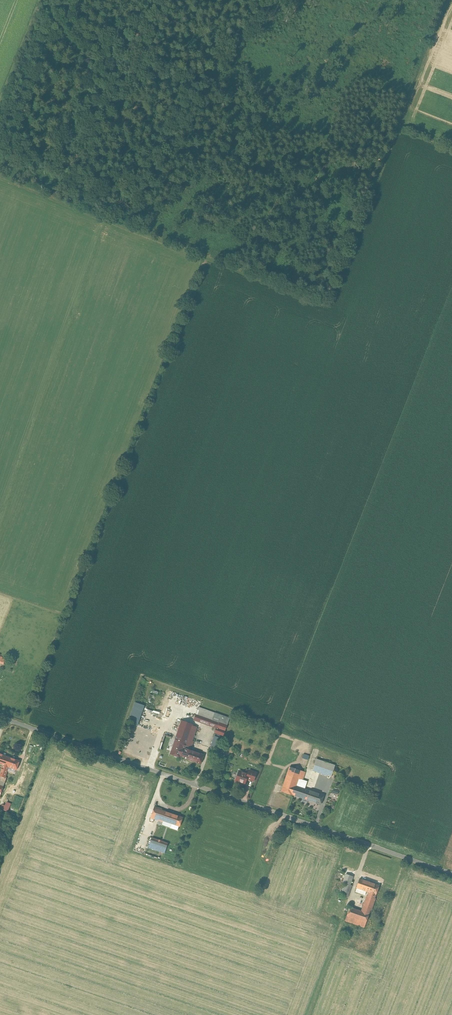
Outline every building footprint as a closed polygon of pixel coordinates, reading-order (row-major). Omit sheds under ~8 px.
[(137,726),(143,705),(133,702),(127,723),(137,726)] [(215,713),(198,707),(193,720),(216,728),(219,718),(214,716),(215,713)] [(229,718),(215,713),(214,716),(219,718),(216,728),(225,731),(229,718)] [(181,721),(169,754),(180,758),(181,757),(184,748),(189,750),(190,747),(185,745),(187,739),(192,725),(181,721)] [(222,739),(216,737),(210,757),(215,758),(216,757),(217,757),(219,752),(217,751),(222,739)] [(189,750),(184,748),(181,757),(192,761),(195,753),(189,750)] [(203,755),(195,753),(192,761),(200,764),(203,755)] [(0,754),(0,763),(3,765),(0,775),(0,776),(5,777),(9,766),(11,758),(0,754)] [(19,761),(11,758),(9,766),(16,769),(19,761)] [(335,765),(316,759),(312,771),(331,777),(335,765)] [(352,770),(345,768),(345,767),(342,766),(341,771),(350,775),(352,770)] [(305,772),(289,767),(281,791),(292,795),(301,797),(303,789),(300,788),(305,772)] [(248,774),(239,771),(236,781),(245,784),(247,778),(253,781),(256,773),(249,771),(248,774)] [(323,795),(303,789),(301,797),(320,804),(323,795)] [(8,811),(11,803),(6,801),(4,805),(2,804),(0,808),(8,811)] [(165,812),(154,808),(150,817),(162,821),(163,820),(165,812)] [(165,812),(163,820),(171,823),(174,815),(165,812)] [(182,817),(174,815),(171,823),(179,826),(182,817)] [(167,843),(151,837),(150,842),(166,848),(167,843)] [(353,877),(346,874),(343,883),(345,883),(350,885),(353,877)] [(372,883),(360,878),(356,888),(368,892),(372,883)] [(350,885),(345,883),(341,895),(347,897),(351,885),(350,885)] [(379,886),(372,883),(368,892),(370,893),(369,896),(375,898),(379,886)] [(367,895),(361,911),(350,907),(345,921),(364,927),(370,914),(369,913),(370,910),(371,910),(375,898),(369,896),(367,895)]
